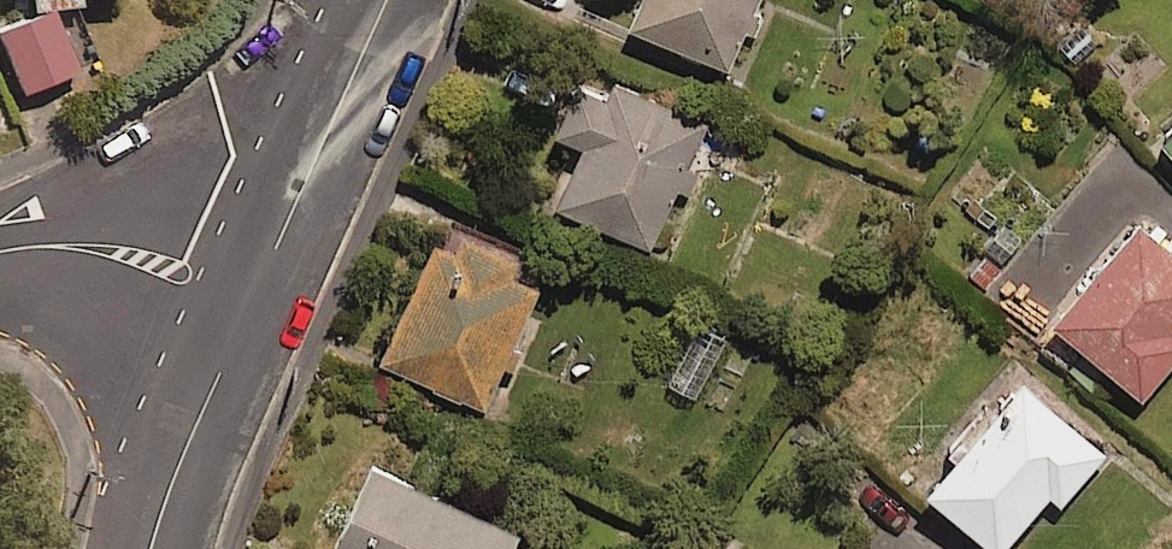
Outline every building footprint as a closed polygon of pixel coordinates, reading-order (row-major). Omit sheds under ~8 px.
[(754,6),(757,0),(639,0),(629,20),(725,66),(742,31),(751,36),(763,10),(754,6)] [(47,6),(0,26),(0,46),(20,94),(74,71),(47,6)] [(649,246),(675,188),(690,195),(700,172),(685,166),(706,119),(584,64),(555,127),(584,140),(555,203),(649,246)] [(1135,216),(1054,319),(1150,395),(1171,367),(1171,245),(1135,216)] [(453,246),(431,237),(379,360),(485,405),(502,365),(513,369),(524,346),(512,341),(537,283),(523,278),(533,256),(462,226),(453,246)] [(1110,455),(1020,376),(922,487),(993,548),(998,548),(1049,492),(1065,506),(1110,455)] [(372,458),(328,546),(334,548),(509,548),(518,531),(372,458)]
